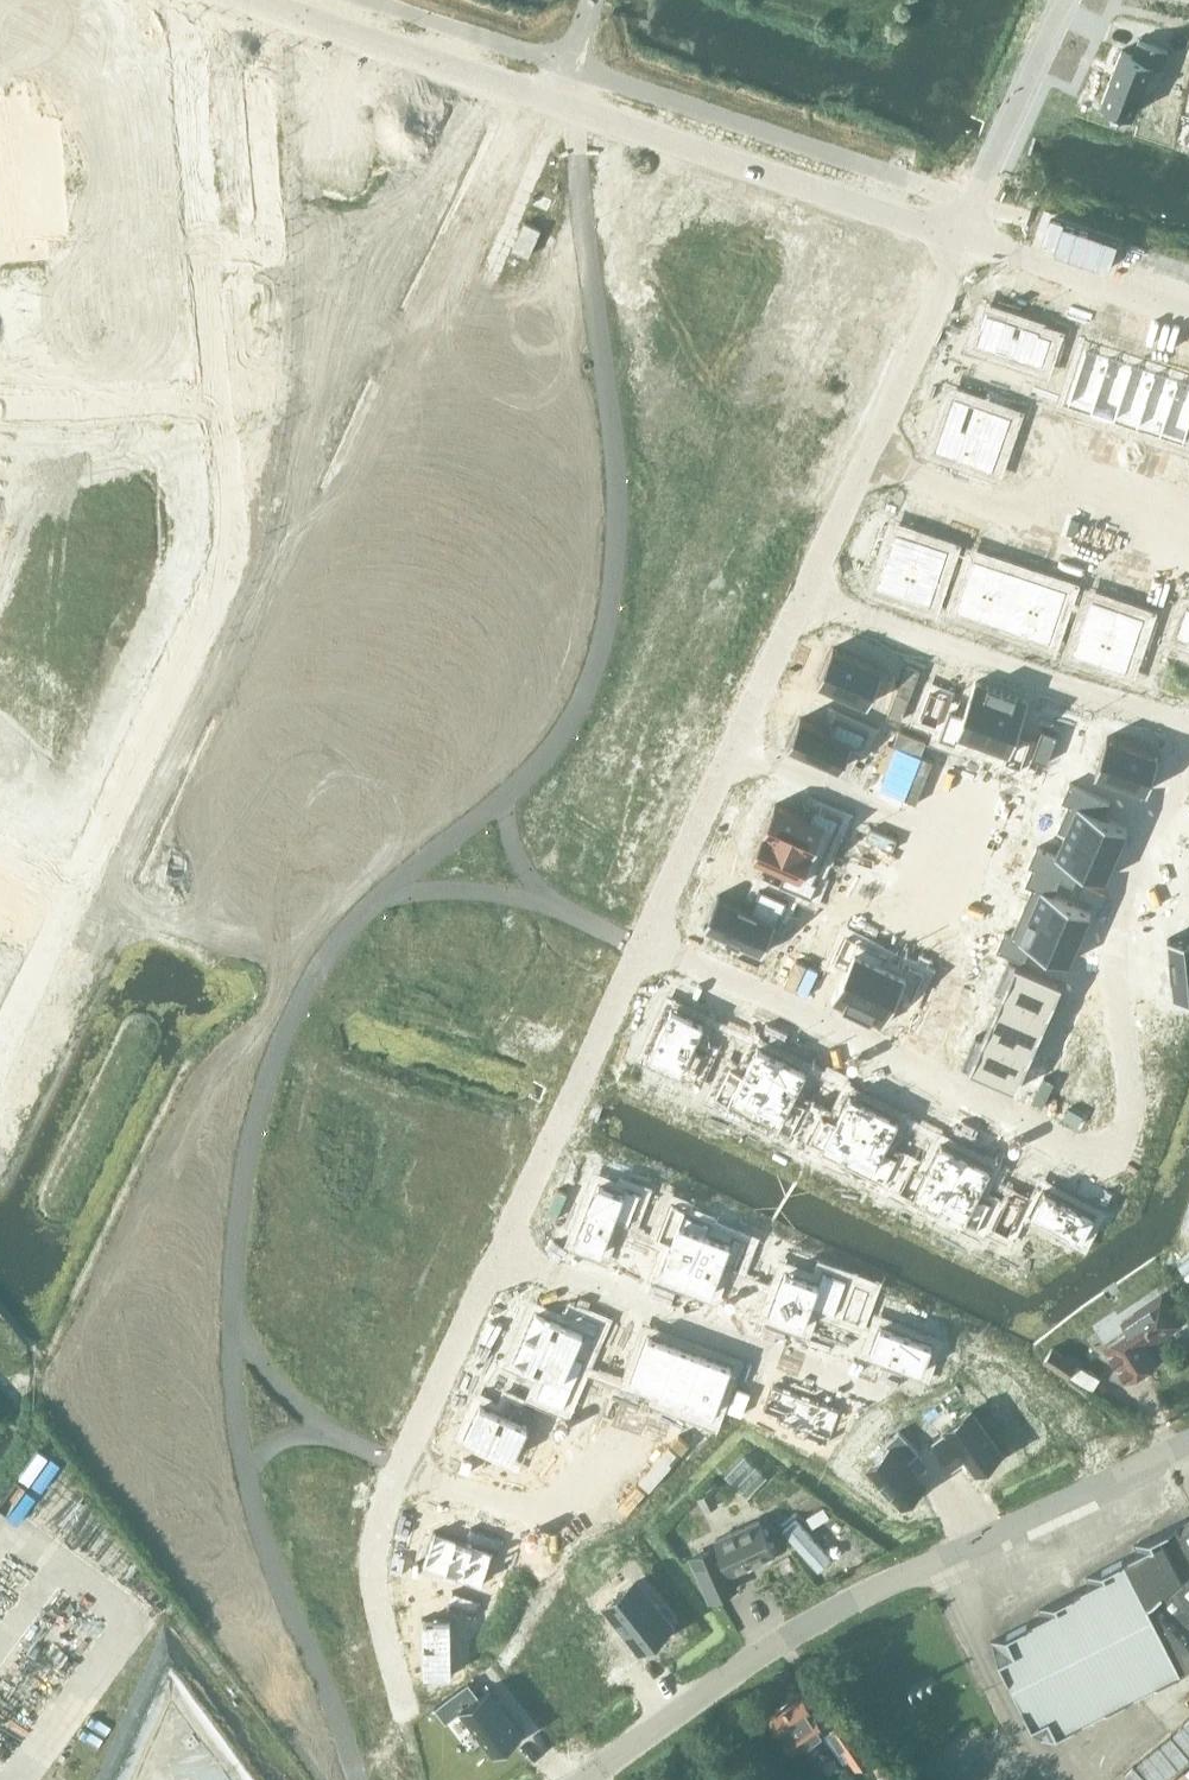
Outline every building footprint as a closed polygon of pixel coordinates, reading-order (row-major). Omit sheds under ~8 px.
[(6,36),(18,0),(0,0),(0,34),(6,36)] [(31,54),(42,58),(46,45),(70,53),(86,8),(62,0),(60,0),(49,35),(38,32),(31,54)] [(86,8),(70,53),(97,61),(93,75),(107,80),(114,57),(100,53),(111,16),(86,8)] [(1122,49),(1102,102),(1133,114),(1153,64),(1162,67),(1169,50),(1140,38),(1134,54),(1122,49)] [(435,134),(304,89),(316,262),(383,287),(435,134)] [(167,106),(113,109),(118,143),(170,139),(167,106)] [(131,191),(108,192),(110,206),(122,205),(127,232),(172,226),(171,201),(133,203),(131,191)] [(508,246),(509,246),(523,252),(535,227),(519,220),(508,246)] [(128,257),(112,259),(114,272),(140,270),(138,256),(175,252),(172,226),(127,232),(128,257)] [(61,311),(35,311),(37,359),(63,358),(62,320),(76,320),(75,296),(60,296),(61,311)] [(0,297),(0,321),(11,321),(12,360),(37,359),(35,311),(14,312),(14,297),(0,297)] [(987,311),(977,342),(1058,369),(1068,341),(1040,332),(1041,329),(987,311)] [(1085,350),(1068,404),(1091,411),(1109,357),(1085,350)] [(1109,357),(1091,411),(1114,419),(1132,365),(1109,357)] [(1132,365),(1114,419),(1138,427),(1156,373),(1132,365)] [(1156,373),(1138,427),(1161,435),(1179,381),(1156,373)] [(1161,435),(1185,443),(1188,430),(1188,384),(1179,381),(1161,435)] [(954,394),(945,421),(1004,442),(1018,401),(989,390),(984,405),(954,394)] [(945,421),(935,447),(965,458),(960,472),(989,482),(1004,442),(945,421)] [(1074,433),(1069,447),(1078,450),(1083,437),(1074,433)] [(74,434),(47,436),(49,484),(76,482),(77,496),(91,496),(89,472),(75,472),(74,434)] [(21,475),(7,476),(8,499),(23,499),(22,485),(49,484),(47,436),(20,437),(21,475)] [(1097,441),(1092,455),(1102,458),(1106,444),(1097,441)] [(1106,444),(1102,458),(1111,461),(1115,447),(1106,444)] [(1143,457),(1139,471),(1148,474),(1152,460),(1143,457)] [(1152,460),(1148,474),(1157,476),(1161,463),(1152,460)] [(1072,516),(1068,531),(1075,534),(1080,519),(1072,516)] [(1003,522),(998,536),(1007,539),(1012,525),(1003,522)] [(1012,525),(1007,539),(1016,542),(1021,528),(1012,525)] [(882,526),(872,555),(886,560),(878,587),(904,596),(923,539),(882,526)] [(1048,538),(1044,551),(1053,554),(1057,541),(1048,538)] [(923,539),(904,596),(931,605),(940,578),(954,583),(961,564),(946,559),(950,548),(923,539)] [(1057,541),(1053,554),(1062,557),(1066,544),(1057,541)] [(16,586),(26,561),(39,566),(44,553),(23,544),(17,557),(0,550),(0,579),(16,586)] [(974,557),(956,610),(980,618),(998,565),(974,557)] [(998,565),(980,618),(1003,626),(1021,572),(998,565)] [(1021,572),(1003,626),(1027,634),(1045,580),(1021,572)] [(14,630),(19,616),(6,611),(16,586),(0,579),(0,624),(14,630)] [(1045,580),(1027,634),(1050,642),(1068,588),(1045,580)] [(1078,592),(1068,622),(1082,627),(1073,654),(1100,663),(1119,606),(1078,592)] [(1177,634),(1188,638),(1188,599),(1177,634)] [(1119,606),(1100,663),(1127,672),(1136,645),(1150,649),(1160,620),(1119,606)] [(834,646),(819,681),(869,703),(884,668),(834,646)] [(75,687),(69,700),(90,710),(96,697),(124,710),(135,686),(93,665),(81,690),(75,687)] [(950,708),(940,736),(956,742),(958,736),(983,746),(1003,690),(976,680),(964,713),(950,708)] [(932,689),(922,717),(937,723),(947,695),(932,689)] [(1003,690),(983,746),(984,746),(986,741),(1010,749),(1006,760),(1021,766),(1032,738),(1017,733),(1030,699),(1003,690)] [(801,717),(789,744),(842,767),(853,742),(862,745),(869,730),(837,717),(831,730),(801,717)] [(56,722),(50,735),(63,741),(52,764),(96,784),(106,761),(72,745),(78,732),(56,722)] [(1043,728),(1033,756),(1047,762),(1058,734),(1043,728)] [(1108,736),(1096,772),(1148,789),(1160,753),(1108,736)] [(29,781),(22,794),(44,805),(51,791),(85,808),(96,784),(52,764),(41,788),(29,781)] [(908,767),(902,781),(919,788),(925,775),(908,767)] [(1069,802),(1059,826),(1117,852),(1128,826),(1104,815),(1111,799),(1070,781),(1062,799),(1069,802)] [(776,803),(765,829),(825,855),(842,816),(815,804),(809,817),(776,803)] [(1037,846),(1029,863),(1033,865),(1061,877),(1074,883),(1081,867),(1105,877),(1117,852),(1059,826),(1058,827),(1067,831),(1057,854),(1037,846)] [(765,829),(753,855),(786,869),(780,883),(812,897),(819,881),(814,879),(825,855),(765,829)] [(1033,885),(1022,910),(1080,935),(1092,909),(1054,893),(1061,877),(1033,865),(1026,882),(1033,885)] [(705,925),(704,927),(763,953),(777,922),(778,922),(788,899),(761,887),(751,909),(719,895),(718,897),(719,897),(707,926),(705,925)] [(985,894),(977,912),(990,917),(998,900),(985,894)] [(1005,931),(997,949),(1025,961),(1032,945),(1069,961),(1080,935),(1022,910),(1012,934),(1005,931)] [(848,967),(833,1000),(858,1012),(886,953),(847,934),(835,961),(848,967)] [(1168,937),(1174,995),(1175,997),(1177,996),(1176,994),(1188,993),(1188,937),(1171,939),(1171,937),(1168,937)] [(5,979),(16,956),(0,948),(0,977),(5,979)] [(886,953),(858,1012),(884,1024),(899,992),(912,998),(925,971),(911,964),(905,974),(882,964),(887,953),(886,953)] [(960,958),(955,971),(963,975),(969,962),(960,958)] [(1009,959),(996,989),(1050,1012),(1063,982),(1009,959)] [(955,971),(949,983),(958,987),(963,975),(955,971)] [(1002,993),(993,1015),(1039,1036),(1050,1012),(996,989),(996,990),(1002,993)] [(672,1005),(648,1054),(696,1077),(709,1050),(695,1044),(706,1021),(672,1005)] [(940,1005),(934,1018),(943,1022),(948,1009),(940,1005)] [(976,1035),(976,1036),(1029,1059),(1039,1036),(993,1015),(983,1038),(976,1035)] [(923,1034),(917,1048),(930,1053),(936,1040),(923,1034)] [(976,1036),(963,1066),(1016,1089),(1029,1059),(976,1036)] [(730,1066),(715,1097),(730,1104),(730,1103),(754,1115),(783,1056),(758,1044),(743,1073),(730,1066)] [(783,1056),(754,1115),(777,1126),(777,1127),(792,1135),(807,1104),(794,1097),(808,1069),(783,1056)] [(823,1114),(810,1140),(823,1147),(821,1151),(846,1164),(875,1105),(850,1092),(836,1120),(823,1114)] [(875,1105),(846,1164),(884,1183),(898,1156),(884,1149),(901,1117),(875,1105)] [(1078,1124),(1083,1115),(1069,1107),(1064,1116),(1078,1124)] [(915,1163),(901,1190),(914,1196),(913,1199),(938,1212),(967,1154),(942,1141),(928,1169),(915,1163)] [(967,1154),(938,1212),(939,1212),(944,1203),(966,1214),(963,1220),(978,1228),(991,1201),(978,1195),(992,1166),(967,1154)] [(599,1181),(576,1242),(603,1252),(616,1218),(630,1224),(642,1192),(627,1186),(625,1191),(599,1181)] [(1045,1187),(1031,1213),(1082,1240),(1096,1214),(1045,1187)] [(1010,1195),(995,1226),(1009,1233),(1024,1202),(1010,1195)] [(672,1201),(658,1238),(672,1243),(660,1272),(687,1282),(710,1222),(685,1212),(688,1207),(672,1201)] [(710,1222),(687,1282),(713,1293),(725,1263),(738,1268),(749,1241),(734,1235),(731,1241),(707,1232),(711,1222),(710,1222)] [(786,1269),(770,1313),(805,1326),(813,1305),(836,1313),(848,1278),(824,1270),(820,1282),(786,1269)] [(856,1284),(844,1316),(858,1321),(870,1289),(856,1284)] [(1128,1379),(1140,1371),(1157,1360),(1146,1344),(1177,1324),(1158,1295),(1122,1321),(1127,1329),(1103,1346),(1126,1380),(1128,1379)] [(536,1309),(525,1335),(585,1361),(585,1359),(575,1355),(585,1331),(596,1336),(602,1321),(575,1309),(569,1323),(536,1309)] [(881,1323),(871,1350),(924,1370),(934,1343),(881,1323)] [(1082,1325),(1074,1331),(1075,1333),(1082,1342),(1091,1336),(1083,1326),(1082,1325)] [(649,1332),(631,1380),(660,1391),(677,1343),(649,1332)] [(525,1335),(514,1361),(546,1375),(538,1395),(565,1406),(585,1361),(525,1335)] [(660,1391),(658,1398),(685,1408),(705,1353),(677,1343),(660,1391)] [(705,1353),(685,1408),(714,1418),(734,1364),(705,1353)] [(772,1382),(763,1409),(778,1415),(777,1419),(794,1426),(793,1430),(828,1443),(841,1408),(772,1382)] [(481,1402),(465,1436),(515,1459),(537,1412),(510,1399),(503,1412),(481,1402)] [(947,1431),(936,1440),(954,1465),(966,1456),(976,1471),(1003,1451),(972,1409),(945,1428),(947,1431)] [(638,1415),(634,1424),(648,1429),(651,1420),(638,1415)] [(651,1420),(648,1429),(661,1434),(664,1425),(651,1420)] [(677,1424),(672,1438),(681,1441),(686,1428),(677,1424)] [(891,1446),(868,1468),(902,1504),(908,1498),(911,1502),(926,1488),(922,1485),(926,1482),(911,1466),(907,1462),(920,1450),(900,1429),(887,1442),(891,1446)] [(710,1490),(699,1496),(705,1508),(717,1502),(710,1490)] [(987,1644),(1040,1741),(1188,1665),(1188,1517),(1129,1548),(1132,1553),(1081,1579),(1084,1585),(1034,1612),(1037,1618),(987,1644)] [(758,1520),(734,1531),(715,1540),(718,1546),(690,1559),(708,1601),(737,1588),(730,1573),(773,1553),(758,1520)] [(422,1561),(422,1563),(482,1584),(493,1552),(499,1554),(504,1538),(472,1527),(467,1541),(433,1530),(432,1532),(434,1532),(424,1562),(422,1561)] [(625,1605),(614,1614),(640,1647),(671,1623),(637,1580),(618,1596),(625,1605)] [(453,1591),(448,1606),(477,1615),(482,1601),(453,1591)] [(453,1617),(423,1617),(425,1675),(454,1674),(453,1617)] [(469,1681),(435,1707),(442,1716),(447,1722),(461,1711),(495,1754),(525,1731),(490,1686),(479,1694),(469,1681)] [(801,1695),(769,1718),(793,1753),(822,1733),(843,1763),(848,1759),(855,1768),(871,1757),(844,1718),(831,1727),(820,1711),(814,1715),(801,1695)] [(435,1707),(424,1716),(431,1725),(442,1716),(435,1707)] [(908,1778),(891,1752),(874,1764),(885,1779),(905,1779),(908,1778)]
